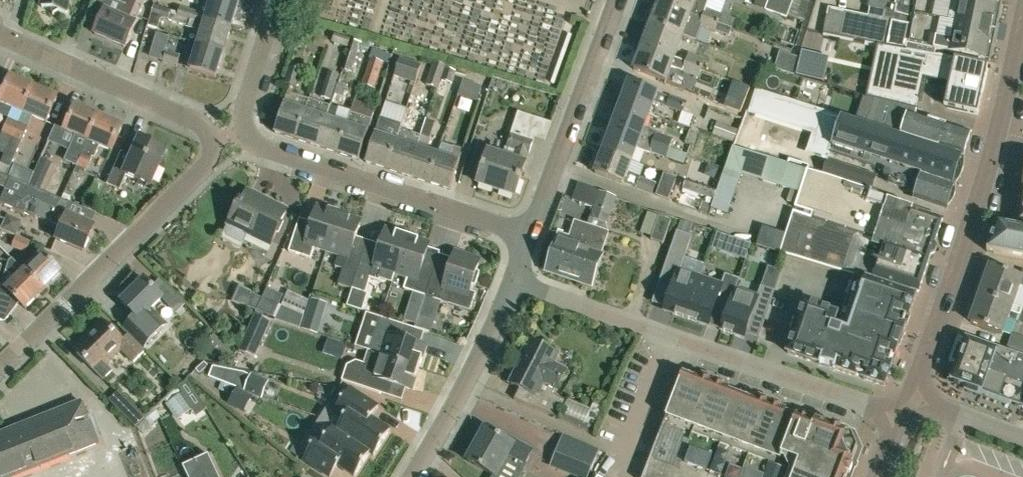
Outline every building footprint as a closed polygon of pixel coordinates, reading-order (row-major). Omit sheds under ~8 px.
[(42,7),(51,10),(54,13),(57,11),(67,14),(70,0),(44,0),(42,7)] [(144,0),(131,0),(123,18),(105,10),(95,34),(124,47),(135,24),(134,23),(144,0)] [(239,3),(231,0),(205,0),(201,12),(181,6),(179,11),(179,12),(178,14),(198,20),(199,17),(231,27),(239,3)] [(718,23),(659,0),(651,22),(683,35),(682,35),(697,40),(702,26),(715,31),(729,36),(732,27),(719,22),(718,23)] [(719,22),(721,15),(706,9),(709,0),(659,0),(718,23),(719,22)] [(793,0),(768,0),(765,10),(787,18),(793,0)] [(841,35),(891,46),(906,49),(907,44),(985,60),(990,61),(997,32),(895,8),(890,7),(891,0),(869,0),(868,7),(882,10),(881,19),(828,8),(824,31),(841,35)] [(993,0),(897,0),(895,8),(997,32),(1003,2),(997,1),(993,0)] [(198,43),(223,51),(231,27),(199,17),(198,20),(178,14),(179,12),(154,5),(148,25),(158,29),(161,20),(163,18),(189,27),(188,27),(201,31),(198,43)] [(674,57),(682,35),(683,35),(651,22),(642,45),(674,57)] [(168,40),(170,33),(157,29),(155,36),(149,56),(162,60),(168,40)] [(324,49),(328,37),(301,30),(297,40),(324,49)] [(347,47),(351,39),(335,33),(332,42),(347,47)] [(352,40),(343,70),(340,80),(349,82),(351,75),(352,73),(361,42),(352,40)] [(215,76),(223,51),(198,43),(190,68),(215,76)] [(868,97),(875,98),(910,105),(918,107),(921,93),(923,94),(931,95),(930,100),(945,103),(945,106),(976,113),(978,113),(988,66),(906,49),(891,46),(879,44),(868,97)] [(665,80),(674,57),(642,45),(633,68),(665,80)] [(794,75),(800,57),(779,50),(774,68),(794,75)] [(177,64),(180,55),(166,51),(164,60),(177,64)] [(702,68),(705,60),(689,54),(686,62),(702,68)] [(374,88),(383,62),(370,57),(361,84),(374,88)] [(416,83),(422,64),(400,57),(394,75),(416,83)] [(823,81),(827,60),(818,58),(813,78),(823,81)] [(438,88),(441,80),(445,67),(446,65),(434,61),(426,84),(438,88)] [(698,76),(702,68),(686,62),(683,70),(698,76)] [(296,87),(302,70),(290,66),(284,83),(296,87)] [(452,83),(456,70),(445,67),(441,80),(452,83)] [(332,100),(339,75),(328,72),(320,96),(332,100)] [(34,87),(10,77),(0,101),(0,103),(23,113),(34,87)] [(621,103),(649,113),(653,101),(666,106),(665,107),(676,110),(683,113),(686,105),(687,101),(670,94),(669,96),(657,92),(657,90),(630,80),(621,103)] [(351,87),(347,86),(337,83),(332,101),(345,105),(351,87)] [(477,100),(481,89),(462,83),(459,95),(477,100)] [(46,123),(57,97),(34,87),(23,113),(18,122),(29,126),(33,117),(46,123)] [(295,138),(308,99),(297,95),(297,94),(287,91),(274,131),(295,138)] [(910,105),(875,98),(867,124),(876,127),(963,155),(971,132),(937,121),(934,129),(905,120),(910,105)] [(320,102),(308,99),(295,138),(317,145),(329,105),(320,102)] [(621,103),(612,125),(668,146),(672,137),(643,127),(649,113),(621,103)] [(77,166),(99,115),(76,105),(65,131),(78,136),(67,162),(77,166)] [(339,108),(338,108),(329,105),(317,145),(337,152),(350,111),(339,108)] [(362,116),(351,113),(351,112),(350,111),(337,152),(359,159),(372,119),(362,116)] [(545,140),(551,122),(519,111),(507,147),(513,149),(510,157),(488,150),(477,182),(515,195),(525,163),(529,153),(534,136),(545,140)] [(112,151),(123,125),(99,115),(77,166),(87,171),(93,157),(95,158),(100,146),(112,151)] [(366,161),(387,168),(400,128),(402,124),(380,117),(366,161)] [(12,137),(18,122),(8,118),(2,133),(12,137)] [(430,138),(436,121),(426,118),(421,134),(407,175),(428,181),(437,153),(426,149),(430,138)] [(961,157),(842,118),(841,122),(831,119),(827,121),(821,139),(823,143),(833,146),(831,152),(891,172),(888,182),(917,191),(915,196),(917,199),(946,208),(955,182),(953,182),(961,157)] [(18,122),(12,137),(1,163),(10,167),(22,142),(29,126),(18,122)] [(668,146),(612,125),(604,148),(632,158),(636,147),(684,164),(688,154),(668,146)] [(387,168),(407,175),(421,134),(400,128),(387,168)] [(149,185),(165,149),(140,138),(131,158),(120,153),(107,183),(120,189),(126,175),(149,185)] [(450,189),(463,149),(453,146),(450,157),(437,153),(428,181),(450,189)] [(652,195),(656,183),(640,177),(640,176),(627,171),(632,158),(604,148),(595,171),(635,187),(634,188),(652,195)] [(41,157),(29,185),(39,190),(42,183),(51,162),(41,157)] [(804,168),(786,162),(769,157),(762,180),(797,191),(804,168)] [(852,183),(857,168),(829,159),(824,174),(852,183)] [(793,210),(791,216),(928,264),(943,219),(913,209),(914,208),(888,199),(885,206),(869,201),(873,190),(852,183),(824,174),(810,169),(810,170),(807,169),(807,170),(794,206),(805,210),(803,214),(793,210)] [(6,188),(10,178),(0,173),(0,186),(6,188)] [(667,197),(675,177),(663,173),(656,193),(667,197)] [(728,213),(734,194),(731,193),(736,179),(722,174),(711,207),(728,213)] [(10,178),(6,188),(0,202),(0,203),(35,219),(36,217),(61,228),(56,240),(83,252),(94,228),(63,214),(67,204),(62,201),(63,200),(39,190),(29,185),(28,186),(10,178)] [(711,199),(715,190),(689,180),(685,189),(711,199)] [(592,206),(598,190),(578,182),(572,199),(592,206)] [(598,190),(592,206),(593,207),(589,217),(608,223),(617,196),(599,190),(598,190)] [(287,210),(248,192),(243,202),(240,200),(229,224),(271,244),(287,210)] [(710,204),(701,201),(698,209),(707,212),(710,204)] [(327,250),(339,212),(317,205),(305,243),(293,239),(289,251),(311,258),(315,246),(327,250)] [(353,288),(361,261),(349,257),(362,219),(339,212),(327,250),(339,254),(336,266),(343,268),(338,283),(353,288)] [(651,239),(663,244),(671,220),(659,216),(651,239)] [(928,264),(791,216),(787,228),(762,220),(755,244),(855,275),(886,284),(887,284),(888,282),(916,291),(918,292),(928,264)] [(607,224),(608,223),(589,217),(587,223),(569,278),(592,286),(603,255),(601,254),(609,231),(608,231),(606,224),(607,224)] [(569,278),(587,223),(575,219),(570,235),(560,232),(547,270),(569,278)] [(677,231),(689,235),(693,224),(681,219),(677,231)] [(1022,259),(1022,229),(1021,228),(997,225),(985,252),(1022,259)] [(373,265),(361,261),(353,288),(366,292),(371,277),(380,280),(380,278),(393,282),(396,273),(408,235),(386,227),(373,265)] [(672,288),(666,305),(675,308),(673,314),(686,319),(701,277),(680,270),(682,264),(692,236),(689,235),(677,231),(666,264),(659,283),(672,288)] [(426,295),(429,283),(418,280),(430,242),(408,235),(396,273),(408,277),(404,288),(426,295)] [(26,253),(31,242),(17,236),(12,247),(26,253)] [(738,253),(747,256),(751,243),(743,240),(738,253)] [(480,272),(476,271),(480,258),(455,250),(449,270),(445,272),(434,269),(429,283),(426,295),(470,310),(476,293),(470,291),(472,283),(476,284),(480,272)] [(43,291),(62,273),(43,253),(24,272),(43,291)] [(24,272),(11,259),(9,262),(6,269),(16,279),(7,289),(2,283),(0,288),(0,320),(5,322),(19,303),(25,309),(43,291),(24,272)] [(990,266),(980,295),(1012,306),(1020,283),(1022,284),(1022,272),(1021,277),(990,266)] [(701,277),(686,319),(700,323),(702,317),(711,320),(717,303),(729,308),(735,289),(736,289),(740,279),(725,275),(722,285),(701,277)] [(884,385),(892,362),(864,352),(872,325),(875,316),(886,284),(855,275),(840,319),(844,320),(843,324),(835,321),(837,314),(805,303),(788,353),(856,376),(856,374),(864,377),(863,378),(884,385)] [(143,347),(163,328),(148,312),(163,297),(145,279),(121,302),(140,321),(128,332),(143,347)] [(916,291),(888,282),(887,284),(886,284),(875,316),(904,327),(916,291)] [(729,308),(721,331),(736,336),(738,329),(746,332),(752,316),(765,320),(775,291),(761,287),(758,297),(736,289),(735,289),(729,308)] [(248,303),(256,307),(261,296),(254,292),(248,303)] [(312,295),(309,307),(303,328),(318,332),(324,312),(328,300),(312,295)] [(426,295),(425,295),(422,302),(437,307),(440,300),(426,295)] [(1002,333),(1012,306),(980,295),(971,322),(1002,333)] [(279,305),(262,297),(257,308),(274,316),(279,305)] [(276,319),(300,327),(304,316),(281,306),(276,319)] [(419,312),(408,309),(404,321),(415,324),(417,321),(419,312)] [(435,314),(420,309),(419,312),(417,321),(431,326),(435,314)] [(269,321),(254,315),(239,350),(254,357),(269,321)] [(419,367),(427,345),(389,333),(393,320),(381,316),(370,351),(419,367)] [(864,352),(892,362),(904,327),(875,316),(872,325),(864,352)] [(124,341),(104,320),(85,339),(89,342),(78,354),(104,379),(113,370),(107,364),(122,350),(135,363),(145,352),(129,336),(124,341)] [(1012,333),(1007,347),(1022,352),(1022,337),(1012,333)] [(213,359),(219,353),(227,361),(234,355),(214,334),(208,341),(201,347),(213,359)] [(965,337),(957,334),(948,359),(953,371),(959,383),(1022,406),(1022,357),(965,337)] [(566,369),(552,362),(557,351),(530,338),(520,358),(523,360),(512,382),(520,386),(533,393),(527,404),(555,417),(564,399),(552,394),(556,386),(557,386),(566,369)] [(419,367),(370,351),(366,363),(357,360),(347,364),(342,380),(380,392),(384,380),(412,389),(419,367)] [(218,369),(214,376),(247,388),(253,377),(218,369)] [(856,450),(850,435),(683,371),(643,476),(846,476),(856,450)] [(222,382),(219,389),(228,392),(231,385),(222,382)] [(136,427),(146,417),(119,390),(109,400),(136,427)] [(193,391),(176,403),(194,427),(210,415),(193,391)] [(355,399),(345,393),(334,409),(344,415),(335,429),(373,454),(389,431),(369,418),(377,406),(358,394),(355,399)] [(99,444),(82,402),(0,434),(0,476),(15,476),(99,444)] [(595,421),(601,408),(593,404),(587,418),(595,421)] [(160,418),(156,409),(137,428),(143,434),(160,418)] [(593,433),(596,427),(578,419),(575,426),(593,433)] [(331,427),(324,438),(318,434),(302,460),(329,476),(336,465),(353,476),(369,453),(373,455),(373,454),(335,429),(335,430),(331,427)] [(501,436),(485,427),(468,459),(496,474),(503,461),(521,470),(532,448),(515,439),(515,438),(503,432),(501,436)] [(599,450),(563,434),(549,466),(576,476),(588,476),(599,450)] [(208,453),(183,465),(188,476),(219,476),(208,453)]
